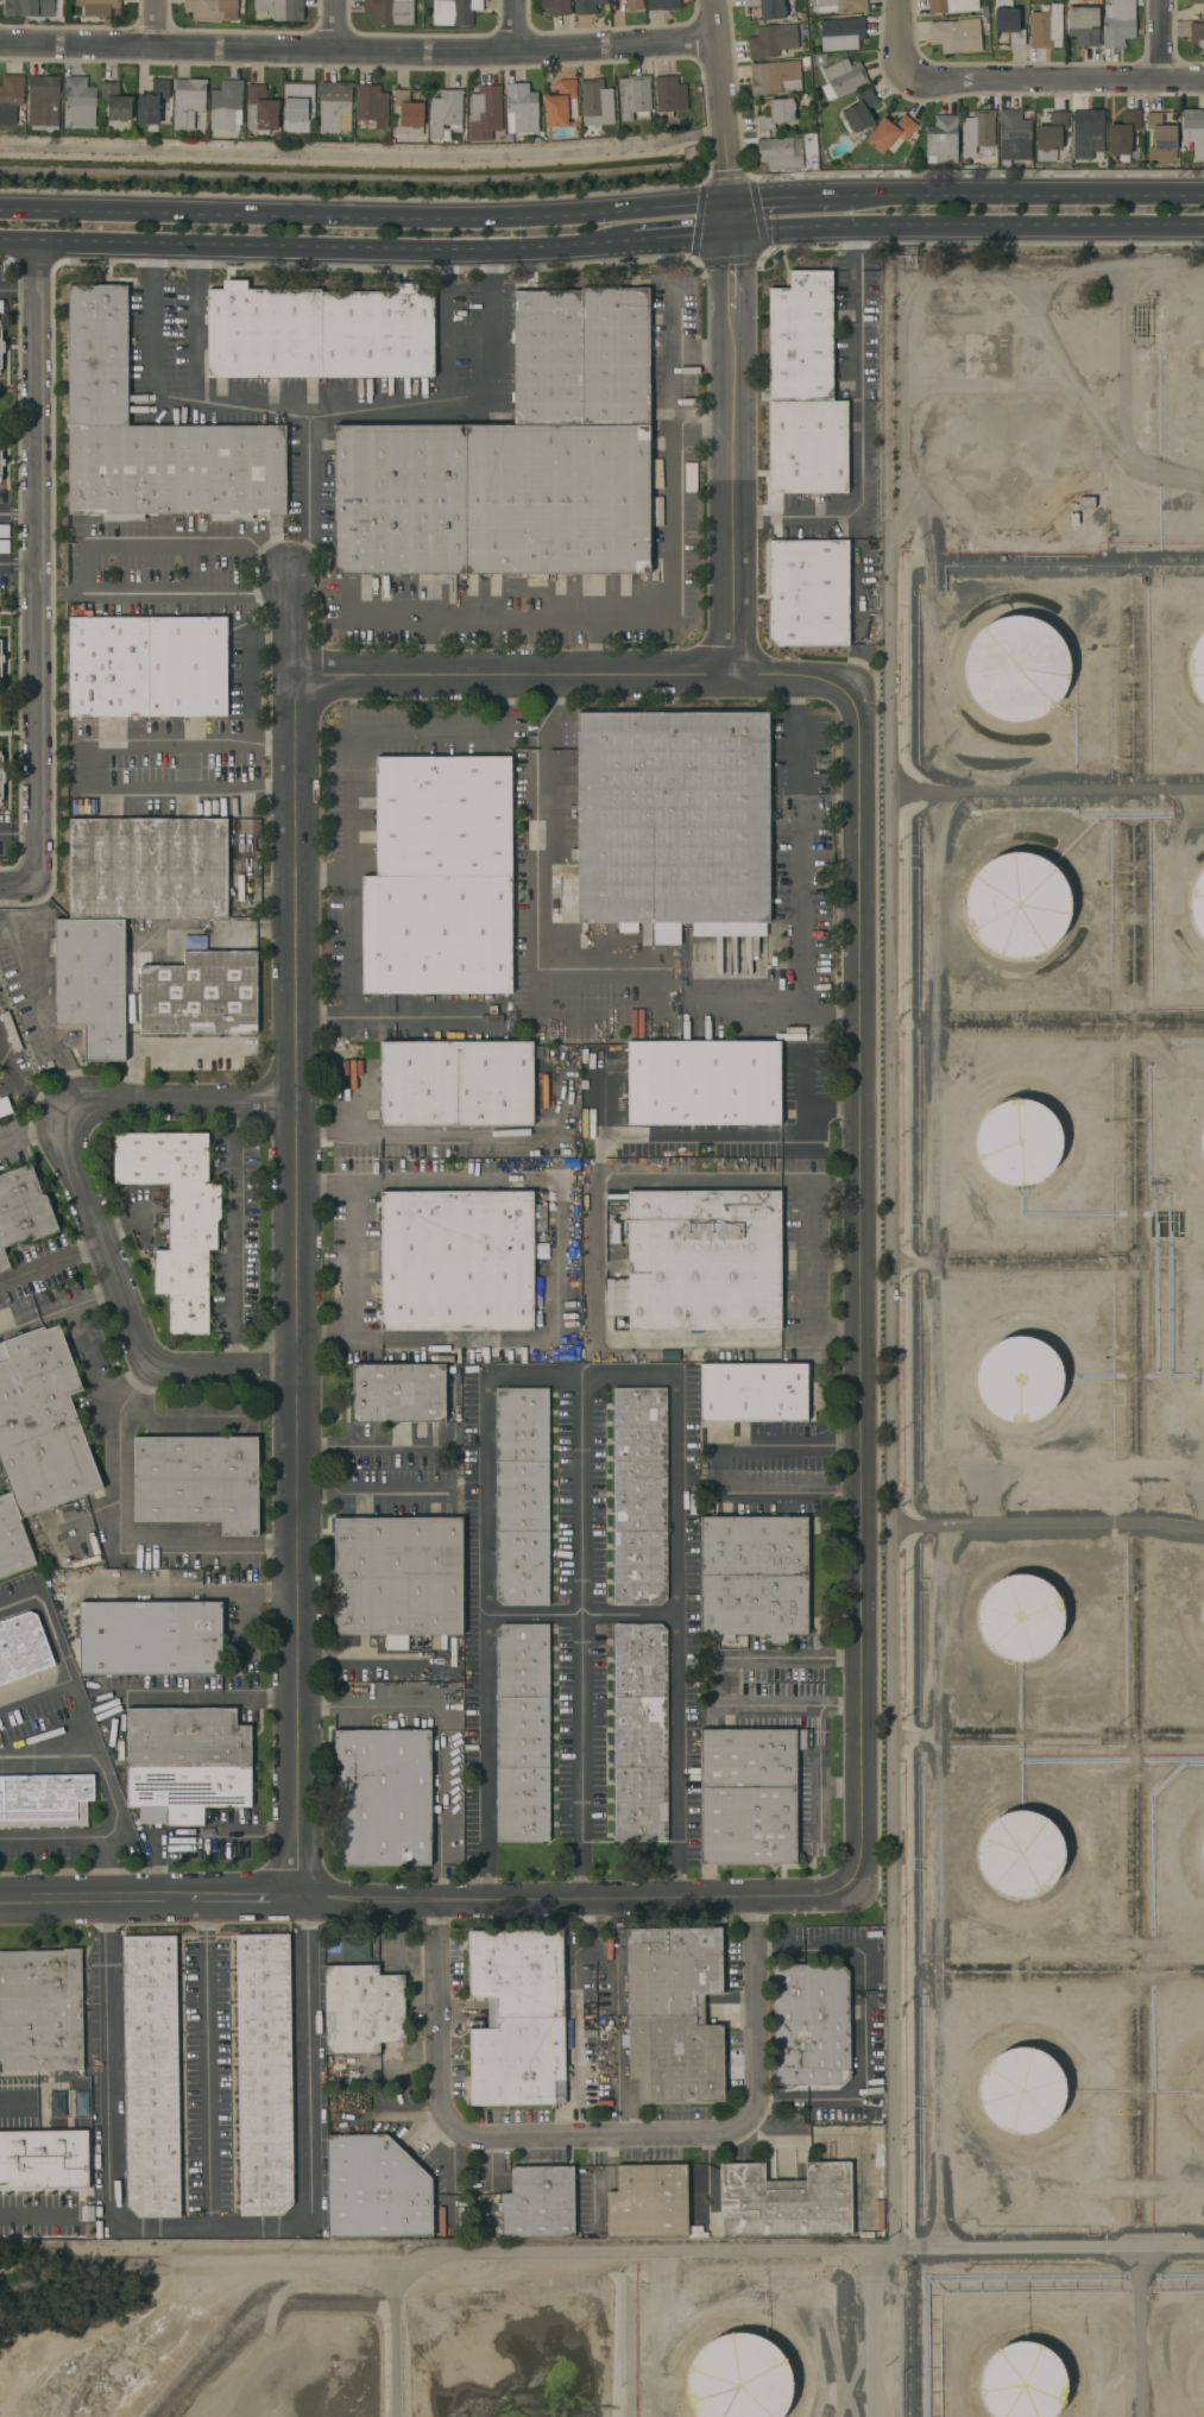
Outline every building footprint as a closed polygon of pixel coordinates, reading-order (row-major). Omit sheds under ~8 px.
[(4,18),(4,0),(54,0),(53,17),(7,17),(7,18),(4,18)] [(118,0),(120,0),(120,8),(109,8),(109,24),(78,24),(78,7),(75,7),(75,0),(118,0)] [(184,12),(184,0),(237,0),(237,20),(191,20),(191,12),(184,12)] [(253,10),(253,0),(302,0),(302,21),(272,21),(272,10),(253,10)] [(363,15),(363,0),(412,0),(414,0),(414,25),(373,25),(373,15),(363,15)] [(431,25),(433,0),(440,0),(448,0),(453,0),(481,0),(481,11),(473,11),(472,26),(431,25)] [(538,10),(538,0),(569,0),(569,10),(571,10),(571,15),(547,17),(547,8),(538,10)] [(575,15),(574,0),(606,0),(606,4),(594,5),(594,10),(597,10),(597,14),(575,15)] [(625,11),(625,0),(642,0),(643,10),(625,11)] [(648,5),(648,0),(678,0),(679,4),(680,4),(681,10),(661,11),(661,10),(647,11),(647,5),(648,5)] [(746,7),(746,0),(783,0),(783,6),(784,6),(786,14),(784,14),(784,19),(761,20),(759,6),(746,7)] [(818,13),(816,0),(866,0),(866,11),(837,13),(837,12),(818,13)] [(928,15),(927,0),(977,0),(978,11),(933,14),(928,15)] [(995,33),(994,0),(1011,0),(1011,8),(1017,8),(1019,32),(1023,32),(1023,45),(1009,45),(1009,32),(995,33)] [(1110,5),(1110,0),(1135,0),(1135,38),(1123,38),(1123,44),(1124,44),(1124,48),(1102,48),(1102,34),(1103,34),(1103,18),(1104,18),(1104,5),(1110,5)] [(1061,48),(1052,48),(1052,49),(1029,49),(1029,42),(1030,42),(1030,12),(1049,12),(1049,4),(1061,4),(1061,48)] [(1098,7),(1098,42),(1099,42),(1099,46),(1076,46),(1076,37),(1067,37),(1067,7),(1098,7)] [(858,18),(858,17),(863,17),(865,39),(857,40),(858,49),(821,52),(820,39),(824,39),(822,21),(858,18)] [(928,23),(943,21),(943,23),(958,21),(958,19),(975,18),(975,25),(984,24),(984,19),(988,19),(988,26),(986,26),(988,38),(979,39),(981,51),(941,53),(940,44),(931,45),(928,23)] [(1196,24),(1203,23),(1203,40),(1190,40),(1190,23),(1196,23),(1196,24)] [(798,49),(777,50),(778,57),(748,59),(746,38),(756,37),(756,26),(776,25),(796,24),(798,49)] [(869,83),(864,86),(863,84),(826,101),(820,87),(828,83),(822,69),(833,64),(832,61),(837,58),(839,62),(846,58),(850,65),(858,61),(869,83)] [(755,63),(755,64),(799,61),(801,81),(800,81),(801,90),(756,95),(756,96),(751,97),(749,77),(751,77),(749,63),(755,63)] [(21,125),(0,125),(0,86),(1,86),(1,75),(24,75),(23,106),(21,106),(21,125)] [(650,75),(650,81),(649,82),(651,112),(649,112),(649,118),(636,119),(636,113),(632,113),(632,121),(620,122),(618,78),(626,78),(626,76),(650,75)] [(58,132),(45,132),(45,126),(27,126),(29,76),(59,76),(58,132)] [(87,77),(86,87),(96,87),(95,127),(70,127),(70,107),(64,106),(64,89),(63,89),(64,76),(87,77)] [(676,76),(677,84),(686,84),(687,111),(672,112),(673,119),(657,120),(657,113),(656,113),(655,81),(653,81),(653,77),(676,76)] [(603,78),(603,89),(612,88),(613,124),(582,126),(580,88),(579,88),(579,81),(603,78)] [(169,80),(169,97),(159,97),(158,106),(159,106),(159,125),(137,125),(138,94),(140,94),(140,95),(144,95),(144,94),(151,94),(151,80),(169,80)] [(175,80),(187,80),(207,80),(207,83),(206,83),(204,112),(203,112),(203,115),(197,115),(197,130),(194,128),(194,130),(174,130),(175,80)] [(242,81),(241,125),(239,125),(239,131),(209,130),(210,90),(220,90),(220,80),(242,81)] [(575,80),(576,86),(575,87),(576,118),(567,118),(567,126),(546,127),(544,106),(543,106),(543,96),(557,95),(556,81),(575,80)] [(108,101),(106,101),(106,100),(100,100),(100,81),(105,81),(105,83),(114,83),(114,82),(119,82),(118,96),(133,97),(133,102),(132,102),(131,120),(127,120),(127,122),(119,121),(119,120),(107,120),(108,101)] [(315,83),(314,120),(309,120),(308,133),(282,132),(282,120),(284,120),(284,99),(283,99),(283,84),(284,84),(284,82),(315,83)] [(333,82),(353,82),(353,87),(351,87),(351,131),(339,131),(339,133),(320,132),(320,88),(319,88),(319,82),(333,82)] [(528,83),(528,91),(537,91),(538,133),(506,133),(506,97),(505,97),(505,88),(504,88),(504,83),(528,83)] [(265,84),(265,100),(279,101),(279,109),(278,109),(278,130),(269,130),(269,135),(257,135),(257,130),(246,130),(247,90),(246,90),(246,84),(265,84)] [(379,86),(379,93),(387,94),(386,130),(374,130),(374,120),(355,120),(357,89),(355,89),(355,84),(379,86)] [(500,86),(502,91),(500,91),(502,131),(491,131),(492,140),(468,141),(468,121),(471,121),(469,94),(478,94),(478,87),(500,86)] [(870,87),(872,90),(871,91),(876,99),(877,99),(880,102),(866,109),(875,122),(869,126),(869,125),(853,133),(852,131),(847,133),(841,122),(845,121),(840,113),(857,103),(856,102),(857,101),(855,95),(870,87)] [(422,135),(406,134),(406,127),(398,127),(399,106),(393,106),(393,89),(409,90),(408,102),(423,103),(422,135)] [(464,90),(464,94),(461,94),(461,130),(449,130),(449,140),(441,140),(441,139),(429,139),(430,99),(439,99),(439,89),(464,90)] [(792,99),(793,102),(794,102),(795,111),(793,111),(794,121),(774,124),(774,130),(758,131),(757,115),(769,115),(768,100),(792,99)] [(998,160),(998,109),(1021,109),(1021,120),(1030,120),(1030,160),(998,160)] [(1108,154),(1109,131),(1108,131),(1108,125),(1122,125),(1122,109),(1141,109),(1141,115),(1140,115),(1140,130),(1137,130),(1136,145),(1131,145),(1131,147),(1130,147),(1130,156),(1108,154)] [(1181,109),(1203,110),(1203,160),(1192,160),(1192,141),(1181,141),(1181,109)] [(995,111),(995,118),(994,118),(994,146),(975,146),(975,156),(963,156),(963,119),(972,119),(972,111),(995,111)] [(1072,111),(1103,111),(1103,141),(1092,141),(1092,160),(1072,160),(1072,111)] [(1035,162),(1035,126),(1048,126),(1049,112),(1069,112),(1069,118),(1067,118),(1067,130),(1061,130),(1060,150),(1055,150),(1055,162),(1035,162)] [(1148,159),(1148,147),(1152,147),(1152,128),(1146,128),(1146,113),(1161,113),(1160,126),(1175,126),(1175,159),(1148,159)] [(918,126),(904,141),(903,140),(893,153),(887,149),(882,156),(864,141),(880,122),(878,122),(883,116),(894,126),(903,114),(918,126)] [(925,164),(925,126),(933,126),(933,115),(958,115),(958,121),(957,121),(957,164),(925,164)] [(762,139),(762,140),(792,138),(800,137),(803,168),(767,171),(765,162),(758,163),(756,139),(762,139)] [(832,400),(768,400),(768,288),(789,288),(789,271),(832,271),(832,400)] [(422,290),(439,290),(437,377),(209,376),(209,289),(225,289),(225,278),(250,279),(248,289),(397,290),(397,280),(422,280),(422,290)] [(70,284),(132,283),(132,425),(289,424),(289,513),(70,513),(70,284)] [(517,424),(517,286),(653,285),(654,574),(336,574),(336,424),(517,424)] [(847,493),(768,493),(768,400),(832,400),(847,400),(847,493)] [(769,541),(847,541),(849,645),(777,645),(769,637),(769,541)] [(969,646),(971,642),(978,632),(983,627),(989,624),(995,620),(1001,618),(1008,617),(1014,616),(1020,616),(1026,617),(1030,618),(1035,619),(1040,621),(1046,625),(1052,629),(1055,633),(1060,639),(1063,644),(1065,649),(1067,654),(1069,660),(1070,668),(1069,675),(1067,682),(1065,689),(1063,695),(1058,701),(1053,707),(1048,711),(1042,714),(1035,718),(1028,720),(1023,721),(1016,721),(1011,721),(1004,720),(1000,719),(992,715),(986,712),(982,708),(977,703),(973,699),(971,694),(967,688),(966,682),(965,676),(964,670),(964,665),(965,660),(966,654),(969,646)] [(69,617),(229,617),(229,717),(69,717),(69,617)] [(1200,635),(1203,631),(1203,703),(1202,701),(1197,696),(1192,687),(1191,683),(1190,679),(1190,673),(1189,668),(1190,662),(1192,650),(1196,643),(1198,638),(1200,635)] [(578,717),(770,715),(771,927),(580,928),(578,717)] [(515,996),(363,997),(361,878),(379,878),(379,758),(513,758),(515,996)] [(71,916),(71,821),(229,820),(229,915),(71,916)] [(971,929),(969,924),(967,920),(966,916),(965,910),(965,903),(965,897),(966,891),(969,885),(971,879),(975,875),(978,870),(984,865),(994,859),(998,857),(1003,854),(1009,853),(1015,853),(1021,853),(1028,854),(1034,856),(1040,858),(1046,860),(1051,865),(1054,867),(1059,873),(1063,878),(1065,884),(1067,890),(1070,897),(1070,904),(1070,910),(1069,917),(1066,923),(1064,930),(1059,938),(1055,941),(1046,951),(1041,953),(1035,955),(1027,958),(1021,958),(1014,958),(1008,958),(997,954),(992,952),(985,947),(979,942),(975,935),(971,929)] [(1203,870),(1203,869),(1203,941),(1203,940),(1199,934),(1196,929),(1193,923),(1191,913),(1190,907),(1190,901),(1191,896),(1192,891),(1194,884),(1197,879),(1199,875),(1203,870)] [(126,920),(126,1065),(88,1065),(88,1028),(56,1028),(56,921),(126,920)] [(259,1036),(189,1036),(189,1035),(143,1035),(143,968),(188,968),(188,953),(259,952),(259,1036)] [(380,1046),(534,1041),(536,1129),(384,1134),(380,1046)] [(626,1045),(777,1042),(780,1128),(628,1131),(626,1045)] [(1052,1116),(1057,1122),(1059,1128),(1060,1135),(1061,1141),(1061,1147),(1060,1154),(1058,1161),(1054,1167),(1049,1173),(1044,1178),(1038,1181),(1030,1184),(1023,1186),(1016,1186),(1010,1185),(1004,1182),(996,1179),(990,1174),(985,1170),(982,1165),(977,1157),(976,1153),(976,1146),(976,1137),(977,1131),(981,1122),(985,1116),(991,1109),(998,1104),(1004,1102),(1010,1100),(1016,1099),(1021,1099),(1029,1100),(1034,1103),(1041,1106),(1048,1112),(1052,1116)] [(174,1294),(157,1294),(157,1248),(174,1248),(172,1184),(115,1185),(115,1130),(213,1130),(213,1182),(223,1182),(223,1245),(213,1245),(213,1334),(174,1334),(174,1294)] [(12,1264),(0,1269),(0,1174),(37,1160),(62,1229),(6,1249),(12,1264)] [(382,1194),(531,1193),(532,1334),(382,1334),(382,1194)] [(628,1193),(780,1194),(778,1332),(626,1331),(628,1193)] [(1,1362),(0,1359),(0,1343),(46,1326),(48,1330),(61,1325),(86,1390),(73,1395),(106,1488),(23,1519),(13,1493),(0,1458),(0,1362),(1,1362)] [(1001,1340),(1006,1339),(1011,1337),(1019,1337),(1027,1338),(1034,1340),(1040,1343),(1047,1346),(1052,1351),(1057,1358),(1060,1365),(1061,1372),(1063,1378),(1061,1386),(1059,1394),(1057,1400),(1052,1407),(1046,1414),(1038,1419),(1030,1422),(1023,1422),(1015,1422),(1008,1421),(1000,1419),(992,1414),(985,1407),(981,1401),(978,1394),(977,1386),(976,1377),(977,1370),(979,1364),(983,1358),(988,1351),(991,1346),(995,1344),(1001,1340)] [(353,1368),(445,1367),(446,1424),(354,1426),(353,1368)] [(700,1367),(806,1367),(806,1421),(700,1422),(700,1367)] [(549,1389),(547,1604),(496,1603),(498,1388),(549,1389)] [(666,1390),(668,1608),(614,1609),(612,1391),(666,1390)] [(225,1521),(137,1522),(135,1438),(223,1437),(261,1437),(263,1521),(263,1536),(225,1536),(225,1521)] [(40,1566),(0,1581),(0,1497),(13,1493),(23,1519),(40,1566)] [(700,1517),(809,1516),(811,1635),(700,1635),(700,1517)] [(334,1520),(460,1520),(460,1636),(334,1637),(334,1520)] [(1033,1577),(1042,1582),(1048,1585),(1055,1594),(1059,1601),(1061,1608),(1063,1614),(1063,1621),(1061,1627),(1060,1633),(1057,1641),(1051,1648),(1046,1652),(1039,1656),(1032,1660),(1023,1661),(1015,1661),(1008,1659),(1000,1656),(991,1649),(985,1642),(981,1634),(978,1626),(977,1618),(977,1611),(979,1603),(983,1596),(988,1589),(995,1583),(1000,1579),(1007,1577),(1016,1574),(1025,1576),(1033,1577)] [(80,1605),(223,1604),(223,1677),(81,1678),(80,1605)] [(57,1666),(0,1687),(0,1625),(37,1611),(57,1666)] [(494,1626),(546,1626),(547,1842),(496,1842),(494,1626)] [(614,1626),(667,1626),(667,1839),(614,1839),(614,1626)] [(240,1809),(208,1810),(208,1828),(170,1826),(170,1810),(130,1811),(127,1730),(127,1711),(239,1709),(239,1729),(254,1728),(256,1809),(240,1809)] [(339,1730),(430,1730),(430,1866),(339,1866),(339,1730)] [(699,1733),(798,1730),(801,1863),(702,1866),(699,1733)] [(97,1829),(0,1830),(0,1778),(97,1777),(97,1829)] [(998,1817),(1003,1815),(1009,1812),(1019,1811),(1025,1811),(1033,1813),(1039,1816),(1051,1823),(1057,1831),(1060,1837),(1063,1845),(1064,1855),(1063,1862),(1060,1869),(1055,1879),(1048,1887),(1041,1892),(1030,1897),(1015,1898),(1008,1895),(998,1892),(991,1886),(984,1878),(981,1870),(978,1863),(978,1856),(978,1847),(982,1835),(986,1829),(992,1822),(998,1817)] [(724,2102),(639,2103),(638,2080),(628,2080),(626,1929),(721,1927),(723,1994),(704,1995),(704,2025),(723,2025),(724,2102)] [(562,1930),(565,2104),(471,2106),(468,2028),(487,2028),(487,1999),(468,1999),(467,1931),(562,1930)] [(239,2216),(235,1935),(289,1933),(292,2204),(283,2216),(239,2216)] [(122,1937),(175,1936),(179,2217),(137,2217),(126,2207),(122,1937)] [(369,1958),(368,1938),(340,1939),(340,1959),(369,1958)] [(1,2072),(0,2061),(0,1951),(63,1950),(63,1949),(81,1949),(83,2071),(1,2072)] [(850,2077),(841,2085),(774,2085),(773,1964),(840,1964),(847,1971),(850,2077)] [(323,1965),(378,1965),(378,1975),(404,1975),(405,2043),(379,2043),(379,2053),(324,2053),(323,1965)] [(998,2055),(1006,2051),(1014,2049),(1020,2047),(1027,2047),(1032,2049),(1039,2051),(1046,2055),(1053,2061),(1059,2070),(1063,2077),(1065,2084),(1065,2090),(1064,2099),(1060,2110),(1055,2118),(1049,2123),(1040,2129),(1035,2132),(1027,2133),(1020,2134),(1013,2133),(1006,2131),(998,2127),(992,2122),(988,2118),(984,2110),(981,2102),(979,2095),(979,2089),(981,2081),(983,2074),(986,2066),(991,2061),(995,2057),(998,2055)] [(87,2186),(0,2187),(0,2130),(86,2129),(87,2186)] [(433,2238),(327,2239),(326,2135),(386,2134),(431,2178),(433,2238)] [(764,2163),(764,2181),(806,2181),(806,2163),(850,2162),(850,2173),(872,2172),(874,2232),(851,2232),(851,2236),(720,2238),(719,2164),(764,2163)] [(687,2236),(607,2238),(606,2192),(617,2192),(616,2165),(686,2164),(687,2227),(687,2233),(687,2236)] [(573,2166),(574,2236),(500,2238),(500,2194),(511,2194),(511,2167),(573,2166)] [(687,2238),(687,2236),(687,2233),(687,2227),(702,2226),(702,2238),(687,2238)] [(783,2413),(781,2416),(696,2416),(695,2416),(692,2410),(688,2399),(687,2387),(687,2379),(688,2374),(691,2365),(695,2356),(702,2348),(708,2343),(713,2340),(717,2337),(721,2336),(725,2335),(736,2333),(740,2333),(745,2333),(750,2334),(755,2335),(759,2337),(767,2341),(774,2346),(778,2350),(781,2354),(787,2364),(789,2368),(790,2372),(792,2379),(792,2385),(792,2391),(790,2397),(789,2404),(787,2409),(783,2413)] [(1053,2415),(1051,2416),(994,2416),(989,2412),(985,2405),(982,2399),(981,2393),(979,2386),(981,2380),(982,2372),(984,2365),(989,2359),(994,2353),(1000,2349),(1007,2346),(1014,2343),(1020,2342),(1027,2342),(1032,2343),(1035,2343),(1039,2345),(1045,2348),(1053,2354),(1057,2359),(1060,2364),(1063,2368),(1064,2373),(1065,2379),(1066,2384),(1066,2390),(1061,2404),(1058,2410),(1053,2415)]
